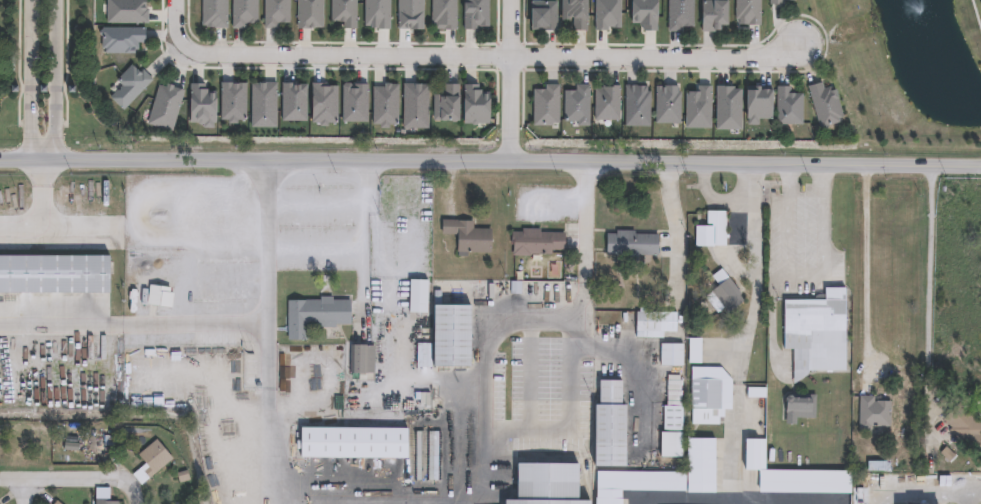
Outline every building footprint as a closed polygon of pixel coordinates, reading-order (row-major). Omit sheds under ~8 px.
[(106,22),(147,22),(147,8),(145,8),(145,0),(107,0),(106,22)] [(200,25),(201,0),(226,0),(226,28),(212,28),(212,27),(204,27),(204,25),(200,25)] [(231,29),(232,0),(257,0),(256,25),(244,24),(244,29),(231,29)] [(263,28),(264,0),(290,0),(289,22),(278,22),(278,28),(263,28)] [(297,29),(297,0),(323,0),(323,27),(310,29),(297,29)] [(330,21),(331,0),(356,0),(356,28),(343,28),(343,22),(330,21)] [(366,26),(367,0),(392,0),(391,30),(378,30),(378,29),(373,29),(373,27),(366,26)] [(400,28),(400,0),(425,0),(424,31),(412,31),(412,28),(400,28)] [(430,22),(430,0),(455,0),(455,27),(433,27),(433,22),(430,22)] [(462,27),(463,0),(488,0),(487,24),(476,23),(476,27),(462,27)] [(530,27),(530,0),(555,0),(555,28),(530,27)] [(560,18),(560,0),(589,0),(589,15),(586,15),(586,28),(571,28),(572,15),(570,15),(570,18),(560,18)] [(597,31),(597,0),(622,0),(621,29),(610,28),(610,31),(597,31)] [(634,24),(634,0),(660,0),(659,32),(645,32),(645,27),(641,27),(642,24),(634,24)] [(664,29),(664,0),(687,0),(686,24),(674,24),(674,29),(664,29)] [(734,20),(734,0),(759,0),(759,25),(737,26),(737,20),(734,20)] [(723,2),(723,26),(715,25),(715,32),(701,32),(702,20),(697,20),(697,10),(702,10),(703,1),(723,2)] [(144,28),(144,43),(137,43),(137,50),(134,50),(134,54),(104,53),(104,49),(100,49),(100,38),(99,35),(99,31),(101,31),(101,28),(144,28)] [(131,63),(137,69),(138,67),(141,70),(142,69),(152,78),(122,109),(109,96),(112,92),(107,87),(114,81),(115,82),(117,80),(116,79),(131,63)] [(189,82),(204,82),(204,88),(207,88),(208,90),(215,90),(215,122),(213,122),(213,127),(202,127),(202,124),(199,124),(196,122),(189,122),(189,82)] [(220,82),(245,82),(245,119),(236,119),(236,123),(227,123),(227,119),(219,119),(220,82)] [(251,82),(276,82),(276,127),(250,127),(251,82)] [(282,82),(307,83),(306,120),(281,120),(282,82)] [(311,82),(325,82),(325,86),(336,86),(336,121),(327,121),(327,125),(319,125),(319,122),(311,122),(311,82)] [(403,82),(428,83),(428,127),(402,127),(403,82)] [(801,91),(800,120),(775,119),(774,83),(788,82),(790,89),(801,91)] [(342,83),(367,83),(367,121),(342,121),(342,83)] [(398,83),(384,83),(384,87),(372,87),(372,124),(380,124),(380,127),(389,127),(389,123),(398,124),(398,83)] [(458,83),(458,94),(460,94),(460,119),(432,119),(432,92),(441,92),(441,94),(444,94),(444,83),(458,83)] [(552,123),(531,123),(531,87),(544,87),(544,83),(558,83),(557,121),(552,121),(552,123)] [(589,83),(589,124),(576,124),(576,119),(563,119),(563,88),(575,88),(575,83),(589,83)] [(636,83),(636,84),(644,84),(644,89),(650,89),(650,124),(624,124),(624,83),(636,83)] [(820,83),(822,90),(829,88),(830,92),(833,91),(835,99),(836,99),(841,117),(838,118),(839,122),(826,126),(827,128),(820,130),(819,128),(817,128),(806,87),(820,83)] [(182,89),(172,130),(147,123),(159,84),(182,89)] [(619,118),(594,118),(594,85),(602,85),(602,84),(619,84),(619,118)] [(683,127),(711,128),(712,85),(697,84),(696,91),(684,91),(683,127)] [(716,85),(732,86),(732,88),(741,89),(740,127),(715,127),(716,85)] [(480,86),(480,91),(483,91),(483,95),(491,95),(491,101),(493,101),(492,125),(465,124),(466,86),(480,86)] [(771,86),(756,86),(756,90),(745,90),(745,118),(747,118),(747,124),(759,124),(759,118),(771,118),(771,86)] [(676,87),(676,93),(679,93),(679,124),(658,124),(659,87),(676,87)] [(725,240),(703,244),(696,242),(696,224),(705,221),(707,207),(726,208),(725,240)] [(470,218),(470,226),(490,225),(489,249),(455,249),(454,234),(441,230),(442,216),(470,218)] [(632,226),(634,232),(658,232),(659,251),(607,249),(605,242),(607,227),(632,226)] [(550,251),(513,251),(511,241),(511,228),(541,227),(541,229),(563,230),(561,247),(550,251)] [(105,288),(0,289),(0,253),(108,253),(105,288)] [(740,297),(718,309),(706,293),(714,281),(712,272),(722,266),(740,297)] [(422,309),(406,309),(407,277),(425,278),(422,309)] [(171,284),(169,305),(143,300),(150,281),(171,284)] [(793,347),(784,348),(784,298),(825,299),(825,287),(845,287),(844,369),(809,369),(793,382),(793,347)] [(330,294),(329,296),(348,297),(349,320),(303,323),(304,334),(292,338),(285,335),(286,297),(318,298),(319,294),(330,294)] [(467,365),(427,364),(429,304),(466,305),(467,365)] [(662,330),(661,334),(637,333),(634,317),(636,308),(673,310),(673,328),(662,330)] [(699,359),(688,359),(689,336),(698,336),(699,359)] [(679,363),(660,363),(660,339),(681,342),(679,363)] [(369,369),(350,371),(349,341),(372,343),(369,369)] [(727,410),(727,419),(722,419),(722,426),(694,425),(694,409),(691,409),(690,364),(720,364),(731,376),(730,402),(730,410),(727,410)] [(306,374),(307,381),(282,380),(281,372),(306,374)] [(623,465),(607,465),(591,463),(592,402),(597,401),(597,379),(619,381),(618,403),(622,405),(623,465)] [(797,421),(785,421),(785,410),(785,392),(814,392),(815,415),(797,415),(797,421)] [(888,426),(858,426),(858,394),(888,394),(888,426)] [(679,454),(659,454),(658,429),(663,429),(663,404),(667,396),(681,395),(679,454)] [(961,401),(980,423),(980,429),(980,430),(980,431),(980,455),(977,459),(953,432),(948,427),(941,419),(961,401)] [(403,456),(298,455),(299,426),(405,428),(403,456)] [(122,441),(121,446),(114,443),(102,444),(102,432),(114,433),(114,437),(122,441)] [(762,466),(744,467),(743,437),(762,436),(762,466)] [(623,490),(623,503),(593,503),(593,469),(685,471),(686,438),(715,437),(712,489),(623,490)] [(170,457),(152,474),(141,463),(137,453),(154,438),(170,457)] [(586,499),(586,503),(499,503),(499,500),(511,500),(510,485),(504,483),(506,462),(577,462),(578,500),(586,499)] [(848,489),(757,490),(758,469),(848,469),(848,489)]
